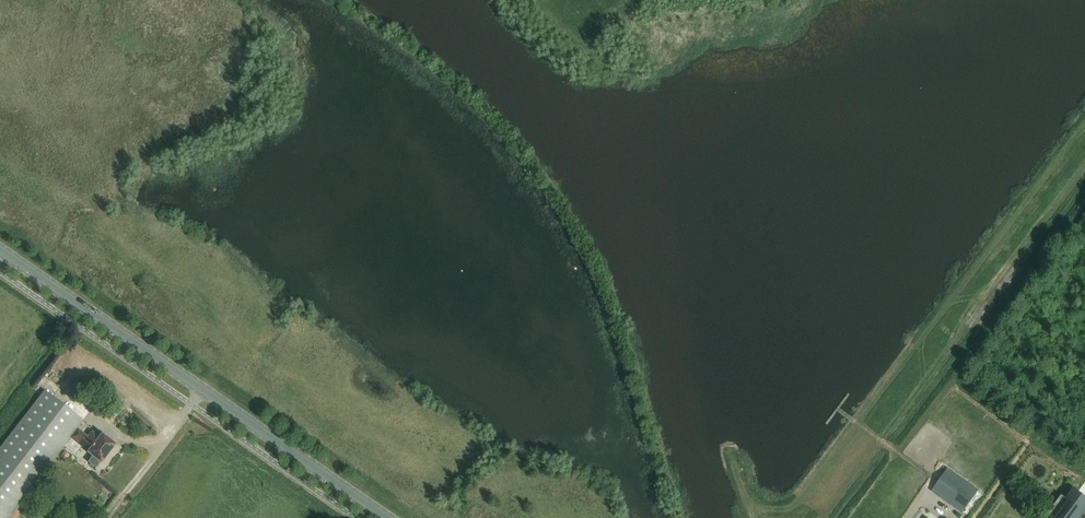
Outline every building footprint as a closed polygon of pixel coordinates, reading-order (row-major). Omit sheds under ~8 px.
[(105,437),(102,435),(100,438),(92,432),(88,438),(87,437),(77,429),(84,421),(45,391),(0,449),(0,517),(15,517),(19,513),(15,510),(71,438),(89,452),(88,453),(93,456),(88,462),(96,468),(100,462),(101,463),(115,445),(105,437)] [(947,470),(933,490),(963,511),(977,491),(947,470)] [(1073,491),(1074,489),(1073,488),(1051,517),(1080,517),(1084,511),(1084,500),(1073,491)]
